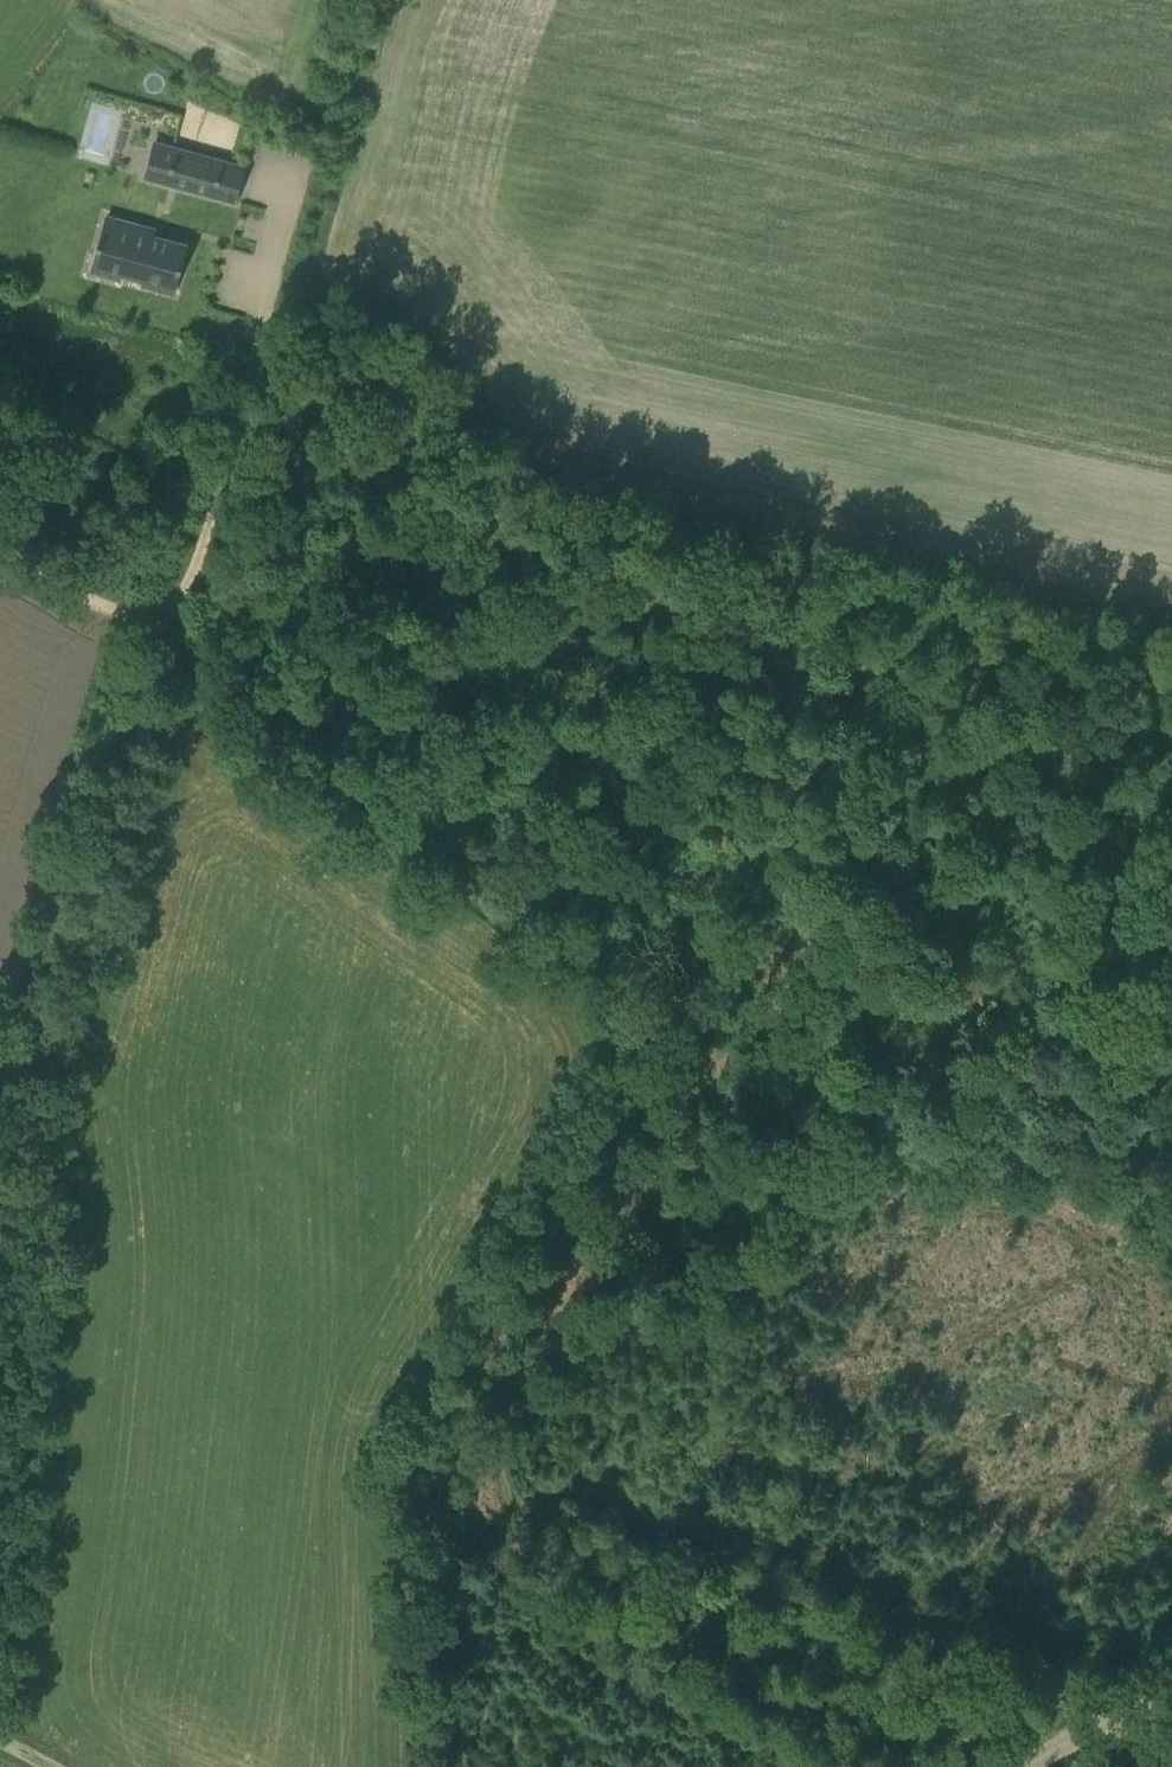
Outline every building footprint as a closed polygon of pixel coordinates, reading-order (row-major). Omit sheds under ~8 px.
[(245,167),(172,147),(153,142),(144,176),(162,181),(235,201),(245,167)] [(149,228),(143,226),(106,216),(97,251),(91,270),(120,278),(122,273),(143,279),(142,284),(174,293),(174,290),(187,245),(147,234),(149,228)]
